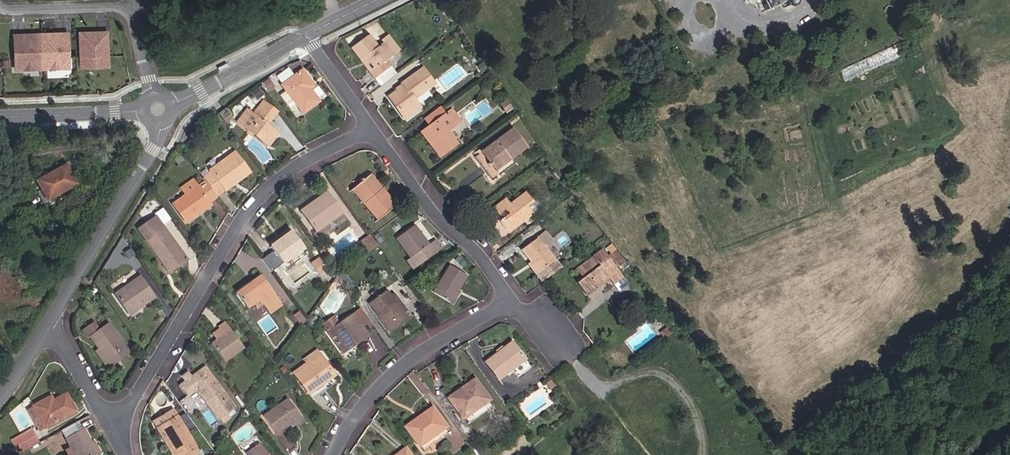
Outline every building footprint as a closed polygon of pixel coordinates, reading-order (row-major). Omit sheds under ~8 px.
[(765,11),(780,4),(783,9),(787,10),(791,8),(793,4),(791,0),(759,0),(765,11)] [(380,63),(376,66),(380,71),(396,62),(392,56),(399,50),(390,38),(383,42),(374,30),(359,40),(367,52),(371,49),(380,63)] [(106,31),(79,32),(81,61),(99,61),(100,66),(107,65),(106,31)] [(67,33),(40,34),(41,63),(60,62),(60,67),(68,67),(67,33)] [(40,34),(14,34),(15,68),(23,68),(23,63),(41,63),(40,34)] [(367,52),(376,66),(380,63),(371,49),(367,52)] [(474,51),(466,57),(470,63),(478,58),(474,51)] [(422,68),(421,66),(406,75),(407,77),(390,88),(402,107),(418,97),(415,92),(437,78),(428,64),(422,68)] [(318,81),(321,79),(312,66),(292,78),(312,107),(328,97),(320,85),(318,81)] [(267,92),(261,100),(275,110),(281,102),(267,92)] [(231,99),(223,105),(229,112),(234,109),(237,107),(231,99)] [(275,110),(261,100),(257,106),(255,105),(246,116),(269,133),(273,128),(278,122),(270,116),(275,110)] [(243,114),(246,116),(255,105),(252,102),(243,114)] [(433,134),(430,136),(439,150),(457,138),(448,124),(460,116),(452,105),(425,123),(433,134)] [(224,108),(217,113),(220,118),(227,113),(224,108)] [(281,125),(278,122),(273,128),(277,131),(281,125)] [(422,125),(430,136),(433,134),(425,123),(422,125)] [(506,155),(522,145),(524,144),(510,124),(469,151),(485,176),(509,160),(506,155)] [(214,165),(207,170),(211,175),(219,188),(228,182),(229,183),(233,179),(231,175),(242,167),(245,171),(252,166),(236,145),(213,163),(214,165)] [(64,167),(34,183),(44,202),(74,187),(64,167)] [(233,179),(245,171),(242,167),(231,175),(233,179)] [(354,182),(377,213),(396,200),(383,183),(381,185),(370,170),(354,182)] [(219,188),(211,175),(202,181),(191,189),(176,199),(188,216),(214,199),(212,196),(221,190),(219,188)] [(191,189),(202,181),(197,175),(187,182),(191,189)] [(526,208),(519,198),(527,193),(522,185),(504,196),(501,192),(488,199),(493,207),(500,203),(503,208),(494,213),(500,225),(526,208)] [(313,202),(311,198),(304,202),(318,223),(342,206),(328,186),(321,191),(324,195),(313,202)] [(321,191),(311,198),(313,202),(324,195),(321,191)] [(166,247),(177,263),(190,253),(161,210),(144,223),(163,250),(166,247)] [(412,254),(408,257),(414,266),(443,245),(437,236),(430,241),(416,222),(398,234),(412,254)] [(291,224),(270,238),(281,256),(304,241),(291,224)] [(533,229),(517,238),(532,262),(528,265),(533,271),(535,270),(552,259),(547,252),(533,229)] [(361,238),(367,249),(378,240),(372,231),(361,238)] [(132,241),(126,246),(131,252),(137,248),(132,241)] [(333,252),(329,245),(323,249),(328,256),(333,252)] [(615,260),(605,246),(598,250),(608,264),(615,260)] [(173,265),(177,263),(166,247),(163,250),(173,265)] [(572,287),(597,272),(602,279),(609,273),(592,247),(566,264),(571,273),(566,277),(572,287)] [(322,248),(311,256),(321,269),(331,261),(328,256),(323,249),(322,248)] [(528,265),(532,262),(525,251),(521,254),(528,265)] [(452,298),(459,286),(469,271),(452,261),(435,288),(452,298)] [(267,299),(278,290),(262,268),(240,287),(249,300),(254,296),(261,291),(265,296),(267,299)] [(139,272),(116,290),(131,309),(137,305),(134,300),(146,292),(149,296),(154,292),(139,272)] [(408,315),(403,308),(391,290),(388,286),(370,298),(391,327),(408,315)] [(463,289),(459,286),(452,298),(456,301),(463,289)] [(391,290),(403,308),(407,306),(395,288),(391,290)] [(282,296),(278,290),(267,299),(271,304),(282,296)] [(258,301),(265,296),(261,291),(254,296),(258,301)] [(134,300),(137,305),(149,296),(146,292),(134,300)] [(336,310),(324,318),(343,345),(355,338),(369,329),(363,320),(369,316),(361,304),(341,317),(336,310)] [(236,323),(231,315),(224,320),(225,321),(229,328),(236,323)] [(225,321),(220,325),(224,331),(229,328),(225,321)] [(97,349),(107,365),(126,353),(108,323),(97,329),(92,322),(82,328),(86,336),(88,335),(97,349)] [(224,331),(216,336),(229,355),(248,341),(236,323),(229,328),(224,331)] [(667,326),(659,332),(664,338),(672,332),(667,326)] [(356,340),(355,338),(343,345),(345,348),(356,340)] [(501,338),(476,359),(490,374),(514,355),(501,338)] [(102,367),(107,365),(97,349),(92,352),(102,367)] [(318,375),(321,379),(334,369),(318,350),(293,370),(304,386),(318,375)] [(526,360),(514,371),(519,377),(531,366),(526,360)] [(237,404),(211,363),(197,372),(195,369),(189,373),(192,376),(186,380),(193,391),(202,385),(225,420),(231,412),(229,409),(237,404)] [(532,370),(527,373),(532,379),(536,377),(532,370)] [(307,389),(321,379),(318,375),(304,386),(307,389)] [(465,378),(441,397),(457,417),(481,398),(465,378)] [(237,392),(245,405),(249,402),(241,390),(237,392)] [(39,430),(76,410),(66,392),(51,401),(48,396),(34,404),(42,419),(34,423),(39,430)] [(302,412),(290,395),(266,412),(290,450),(300,443),(286,422),(302,412)] [(415,419),(403,427),(414,442),(439,424),(427,405),(412,415),(415,419)] [(180,415),(177,409),(158,421),(161,426),(169,437),(171,436),(183,454),(193,454),(204,454),(201,450),(203,449),(180,415)] [(0,419),(0,425),(3,430),(16,421),(9,411),(5,414),(0,419)] [(401,423),(403,427),(415,419),(412,415),(401,423)] [(97,451),(83,427),(66,437),(72,447),(65,451),(67,454),(90,454),(97,451)] [(9,439),(19,453),(38,442),(30,428),(9,439)] [(257,434),(244,442),(248,450),(239,454),(270,454),(257,434)]
